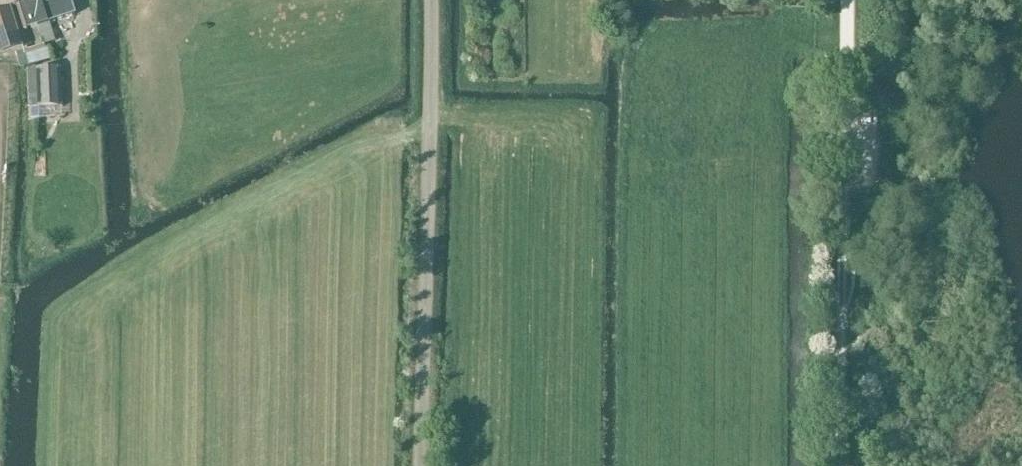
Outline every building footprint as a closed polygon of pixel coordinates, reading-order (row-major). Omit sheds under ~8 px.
[(15,7),(24,4),(32,29),(49,23),(48,19),(47,19),(41,0),(13,0),(15,7)] [(47,19),(48,19),(49,23),(76,15),(72,0),(41,0),(47,19)] [(11,9),(0,12),(0,54),(23,47),(11,9)] [(62,107),(60,67),(36,68),(38,108),(62,107)]
